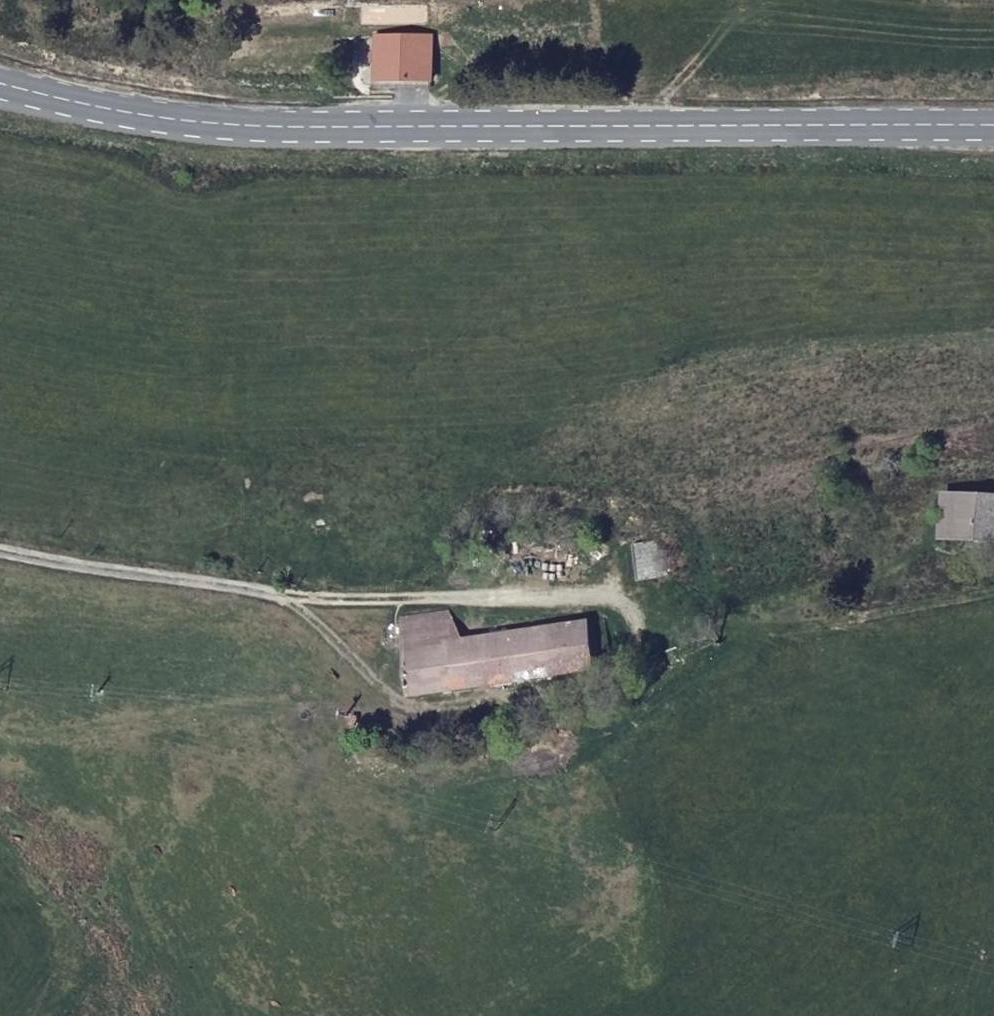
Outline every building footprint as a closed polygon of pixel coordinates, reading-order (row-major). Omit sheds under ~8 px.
[(380,103),(421,103),(418,60),(379,60),(380,103)] [(942,493),(943,540),(993,543),(993,495),(942,493)] [(658,540),(630,544),(637,580),(665,574),(658,540)] [(401,618),(406,650),(467,639),(450,612),(401,618)] [(455,690),(600,673),(591,621),(467,639),(406,650),(414,697),(455,690)]
